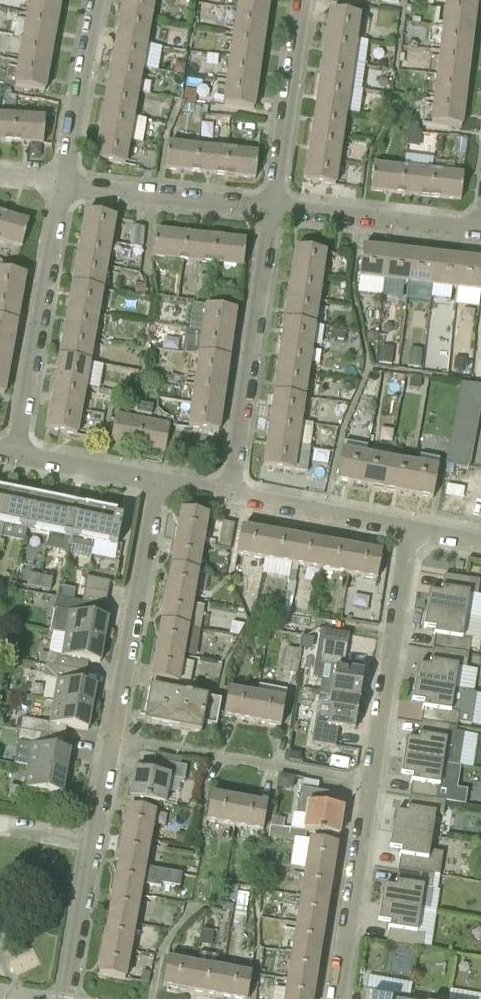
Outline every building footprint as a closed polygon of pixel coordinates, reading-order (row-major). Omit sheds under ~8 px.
[(58,18),(61,0),(30,0),(28,13),(58,18)] [(121,17),(150,22),(154,0),(124,0),(121,17)] [(268,12),(269,0),(239,0),(237,8),(268,12)] [(476,5),(446,2),(443,26),(473,30),(476,5)] [(234,32),(264,36),(268,12),(237,8),(234,32)] [(396,26),(398,13),(378,10),(377,23),(396,26)] [(24,37),(53,42),(58,18),(28,13),(24,37)] [(326,37),(356,41),(359,17),(330,13),(326,37)] [(150,22),(121,17),(116,40),(146,46),(150,22)] [(170,40),(170,27),(155,26),(154,39),(170,40)] [(473,30),(443,26),(441,50),(470,54),(473,30)] [(230,56),(261,60),(264,36),(234,32),(230,56)] [(19,61),(49,66),(53,42),(24,37),(19,61)] [(323,61),(352,65),(356,41),(326,37),(323,61)] [(146,46),(116,40),(112,64),(142,69),(146,46)] [(470,54),(441,50),(438,75),(467,78),(470,54)] [(227,80),(257,85),(261,60),(230,56),(227,80)] [(49,66),(19,61),(15,86),(45,91),(49,66)] [(319,85),(349,90),(352,65),(323,61),(319,85)] [(184,64),(175,63),(173,73),(183,74),(184,64)] [(142,69),(112,64),(108,88),(137,93),(142,69)] [(467,78),(438,75),(435,99),(464,102),(467,78)] [(257,85),(227,80),(223,105),(253,110),(257,85)] [(345,114),(349,90),(319,85),(316,110),(345,114)] [(137,93),(108,88),(104,112),(133,117),(137,93)] [(195,91),(185,90),(184,103),(194,104),(195,91)] [(391,95),(382,94),(381,103),(390,104),(391,95)] [(464,102),(435,99),(432,124),(461,128),(464,102)] [(184,105),(184,112),(193,113),(194,106),(184,105)] [(312,134),(342,138),(345,114),(316,110),(312,134)] [(133,117),(104,112),(100,135),(129,141),(133,117)] [(13,142),(14,117),(0,116),(0,141),(13,142)] [(14,117),(13,142),(43,143),(44,119),(14,117)] [(420,148),(423,132),(418,132),(419,127),(410,125),(406,146),(420,148)] [(309,158),(338,162),(342,138),(312,134),(309,158)] [(129,141),(100,135),(95,160),(125,165),(129,141)] [(467,140),(455,138),(454,153),(465,154),(467,140)] [(165,170),(196,173),(198,148),(168,145),(165,170)] [(198,148),(196,173),(225,176),(228,151),(198,148)] [(228,151),(225,176),(256,179),(258,154),(228,151)] [(434,173),(436,158),(410,155),(409,165),(425,167),(424,172),(434,173)] [(338,162),(309,158),(305,182),(335,187),(338,162)] [(401,195),(403,170),(373,167),(370,191),(401,195)] [(430,198),(433,173),(403,170),(401,195),(430,198)] [(463,176),(433,173),(430,198),(461,201),(463,176)] [(111,243),(115,218),(85,213),(80,238),(111,243)] [(21,247),(29,223),(0,214),(0,241),(21,247)] [(142,248),(144,228),(132,226),(130,247),(142,248)] [(183,261),(186,235),(155,232),(153,258),(183,261)] [(212,263),(215,238),(186,235),(183,261),(212,263)] [(111,243),(80,238),(76,262),(106,267),(111,243)] [(245,241),(215,238),(212,263),(243,266),(245,241)] [(295,248),(291,274),(321,278),(325,253),(295,248)] [(384,280),(387,250),(362,248),(359,278),(384,280)] [(408,283),(411,253),(387,250),(384,280),(408,283)] [(432,286),(435,256),(411,253),(408,283),(432,286)] [(456,288),(459,258),(435,256),(432,286),(456,288)] [(480,284),(480,261),(459,258),(456,288),(480,291),(480,284)] [(72,285),(102,291),(106,267),(76,262),(72,285)] [(20,300),(25,276),(0,271),(0,297),(20,300)] [(321,278),(291,274),(288,298),(318,302),(321,278)] [(208,298),(211,278),(199,276),(196,296),(208,298)] [(145,284),(135,284),(135,296),(145,296),(145,284)] [(68,309),(98,315),(102,291),(72,285),(68,309)] [(0,297),(0,321),(16,324),(20,300),(0,297)] [(318,302),(288,298),(284,322),(314,326),(318,302)] [(192,305),(187,330),(232,336),(235,312),(192,305)] [(324,306),(321,325),(330,326),(333,307),(324,306)] [(64,333),(94,338),(98,315),(68,309),(64,333)] [(0,321),(0,345),(12,347),(16,324),(0,321)] [(314,326),(284,322),(281,346),(311,350),(314,326)] [(232,336),(187,330),(183,353),(199,356),(228,360),(232,336)] [(344,341),(345,334),(332,332),(331,339),(344,341)] [(59,357),(89,362),(94,338),(64,333),(59,357)] [(377,333),(366,333),(366,341),(377,341),(377,333)] [(0,345),(0,369),(8,371),(12,347),(0,345)] [(311,350),(281,346),(277,370),(307,374),(311,350)] [(392,347),(380,346),(378,363),(390,364),(392,347)] [(420,368),(422,350),(410,349),(408,367),(420,368)] [(228,360),(199,356),(196,379),(225,384),(228,360)] [(55,381),(85,386),(89,362),(59,357),(55,381)] [(0,369),(0,395),(4,395),(8,371),(0,369)] [(307,374),(277,370),(274,394),(304,398),(307,374)] [(403,383),(404,376),(394,374),(393,381),(403,383)] [(420,379),(407,377),(405,389),(414,390),(419,387),(420,379)] [(225,384),(196,379),(192,403),(222,407),(225,384)] [(51,405),(81,410),(85,386),(55,381),(51,405)] [(479,411),(480,400),(480,387),(460,384),(456,407),(479,411)] [(304,398),(274,394),(271,418),(300,422),(304,398)] [(222,407),(192,403),(189,428),(218,432),(222,407)] [(136,413),(144,414),(145,405),(137,404),(136,413)] [(81,410),(51,405),(46,430),(77,435),(81,410)] [(145,405),(144,414),(151,415),(153,406),(145,405)] [(479,411),(456,407),(453,421),(477,426),(479,411)] [(103,422),(105,415),(92,413),(91,419),(103,422)] [(138,447),(143,419),(115,415),(110,442),(138,447)] [(300,422),(271,418),(267,442),(297,446),(300,422)] [(143,419),(138,447),(165,451),(170,424),(143,419)] [(477,426),(453,421),(451,435),(474,440),(477,426)] [(474,440),(451,435),(448,450),(472,454),(474,440)] [(297,446),(267,442),(263,467),(293,471),(297,446)] [(472,454),(448,450),(446,464),(469,468),(472,454)] [(336,481),(361,485),(367,456),(342,451),(336,481)] [(367,456),(361,485),(385,490),(390,460),(367,456)] [(390,460),(385,490),(408,494),(414,465),(390,460)] [(414,465),(408,494),(433,499),(438,469),(414,465)] [(5,525),(11,491),(0,489),(0,524),(5,525)] [(11,491),(5,525),(27,529),(33,496),(11,491)] [(57,500),(33,496),(27,529),(50,533),(57,500)] [(57,500),(50,533),(47,548),(68,552),(72,538),(78,505),(57,500)] [(78,505),(72,538),(94,542),(101,509),(78,505)] [(101,509),(94,542),(117,547),(123,519),(116,517),(117,512),(101,509)] [(182,511),(177,540),(202,545),(208,516),(182,511)] [(265,561),(270,534),(241,529),(236,555),(265,561)] [(293,565),(298,539),(270,534),(265,561),(293,565)] [(320,570),(325,544),(298,539),(293,565),(320,570)] [(202,545),(177,540),(172,568),(197,572),(202,545)] [(348,575),(353,549),(325,544),(320,570),(348,575)] [(382,554),(353,549),(348,575),(377,580),(382,554)] [(197,572),(172,568),(167,595),(192,600),(197,572)] [(39,588),(41,577),(29,574),(27,586),(39,588)] [(426,611),(466,617),(469,594),(478,595),(480,581),(444,576),(442,589),(441,589),(441,591),(442,591),(441,595),(429,593),(426,611)] [(53,579),(41,577),(39,588),(50,591),(53,579)] [(84,590),(108,594),(110,582),(87,578),(84,590)] [(61,586),(59,596),(70,597),(71,592),(68,587),(61,586)] [(82,602),(99,605),(105,606),(108,594),(84,590),(82,602)] [(192,600),(167,595),(162,623),(187,628),(192,600)] [(56,633),(66,634),(104,641),(108,619),(96,617),(99,605),(82,602),(57,598),(55,611),(60,612),(56,633)] [(432,649),(468,654),(470,641),(462,640),(466,617),(426,611),(423,629),(436,630),(435,634),(434,634),(434,636),(435,636),(432,649)] [(187,628),(162,623),(157,651),(182,655),(187,628)] [(46,666),(86,673),(89,661),(100,663),(104,641),(66,634),(62,656),(48,654),(46,665),(46,666)] [(331,697),(359,702),(364,673),(344,670),(348,645),(323,641),(319,666),(336,669),(331,697)] [(296,674),(300,650),(288,648),(284,671),(296,674)] [(415,684),(455,690),(458,666),(466,668),(468,654),(432,649),(430,662),(429,664),(431,664),(430,668),(418,666),(415,684)] [(182,655),(157,651),(151,680),(177,684),(182,655)] [(46,665),(48,654),(41,652),(39,664),(46,665)] [(54,702),(92,709),(96,687),(84,685),(86,673),(46,666),(43,678),(58,680),(54,702)] [(455,690),(415,684),(412,702),(424,704),(424,708),(422,708),(422,709),(423,709),(421,722),(457,728),(459,714),(451,713),(455,690)] [(221,701),(150,688),(143,724),(201,734),(203,724),(216,727),(221,701)] [(225,718),(253,723),(257,696),(230,691),(225,718)] [(257,696),(253,723),(280,727),(285,701),(257,696)] [(359,702),(331,697),(327,726),(322,725),(320,738),(333,740),(335,727),(355,730),(359,702)] [(20,731),(64,738),(66,727),(88,731),(92,709),(54,702),(50,724),(22,719),(20,731)] [(457,728),(421,722),(419,736),(418,736),(418,737),(419,737),(419,741),(406,739),(404,757),(443,764),(447,741),(455,742),(457,728)] [(28,767),(66,773),(70,751),(62,750),(64,738),(20,731),(18,743),(32,745),(28,767)] [(299,763),(301,755),(289,753),(288,761),(299,763)] [(443,764),(404,757),(401,775),(413,777),(412,781),(411,781),(411,782),(412,783),(410,796),(445,802),(448,788),(439,787),(443,764)] [(184,779),(187,767),(154,761),(152,773),(135,770),(130,799),(163,805),(168,776),(184,779)] [(66,773),(28,767),(24,789),(62,796),(66,773)] [(299,790),(300,776),(282,776),(282,789),(299,790)] [(17,800),(19,788),(10,786),(8,798),(17,800)] [(304,815),(302,830),(338,836),(343,809),(321,806),(323,793),(300,789),(296,814),(304,815)] [(234,827),(239,801),(210,796),(206,822),(234,827)] [(445,802),(410,796),(408,810),(407,810),(407,811),(408,811),(407,815),(395,813),(392,831),(432,837),(435,815),(443,816),(445,802)] [(239,801),(234,827),(262,832),(267,806),(239,801)] [(129,807),(124,836),(150,841),(155,812),(129,807)] [(284,819),(272,817),(271,826),(282,828),(284,819)] [(271,826),(269,838),(288,841),(289,829),(282,828),(271,826)] [(432,837),(392,831),(389,849),(401,851),(401,855),(400,855),(399,856),(400,856),(398,870),(434,876),(439,876),(443,854),(429,851),(432,837)] [(185,834),(176,833),(175,842),(184,843),(185,834)] [(150,841),(124,836),(118,864),(145,868),(150,841)] [(306,870),(332,874),(337,845),(311,841),(306,870)] [(179,887),(182,875),(145,868),(118,864),(113,891),(140,896),(142,884),(159,888),(160,884),(179,887)] [(302,897),(328,902),(332,874),(306,870),(302,897)] [(434,876),(398,870),(396,884),(395,883),(395,885),(396,885),(396,889),(383,887),(381,905),(420,911),(424,888),(432,890),(434,876)] [(140,896),(113,891),(108,919),(135,923),(140,896)] [(245,918),(249,894),(238,892),(234,917),(245,918)] [(297,925),(323,929),(328,902),(302,897),(297,925)] [(420,911),(381,905),(378,923),(390,925),(389,929),(388,929),(388,930),(389,930),(387,944),(423,949),(425,935),(417,934),(420,911)] [(135,923),(108,919),(103,946),(130,951),(135,923)] [(293,952),(319,957),(323,929),(297,925),(296,929),(284,928),(281,951),(293,952)] [(130,951),(103,946),(98,975),(124,980),(130,951)] [(288,980),(314,984),(319,957),(293,952),(288,980)] [(163,987),(191,992),(196,965),(167,960),(163,987)] [(196,965),(191,992),(218,997),(223,970),(196,965)] [(218,997),(232,998),(247,998),(251,975),(223,970),(218,997)] [(288,980),(285,998),(312,998),(314,984),(288,980)] [(454,998),(480,998),(480,992),(455,988),(454,998)] [(410,998),(365,990),(364,998),(410,998)]
